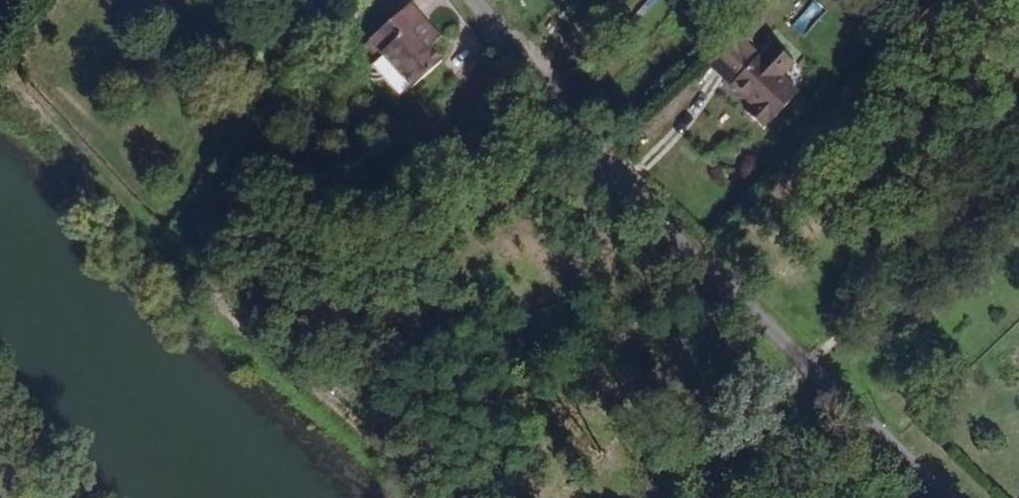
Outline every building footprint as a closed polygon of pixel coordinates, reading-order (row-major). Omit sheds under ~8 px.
[(428,42),(438,33),(412,6),(377,42),(421,88),(446,62),(435,50),(428,42)] [(438,33),(428,42),(435,50),(444,39),(438,33)] [(732,37),(707,64),(753,105),(744,115),(762,130),(794,93),(732,37)]
